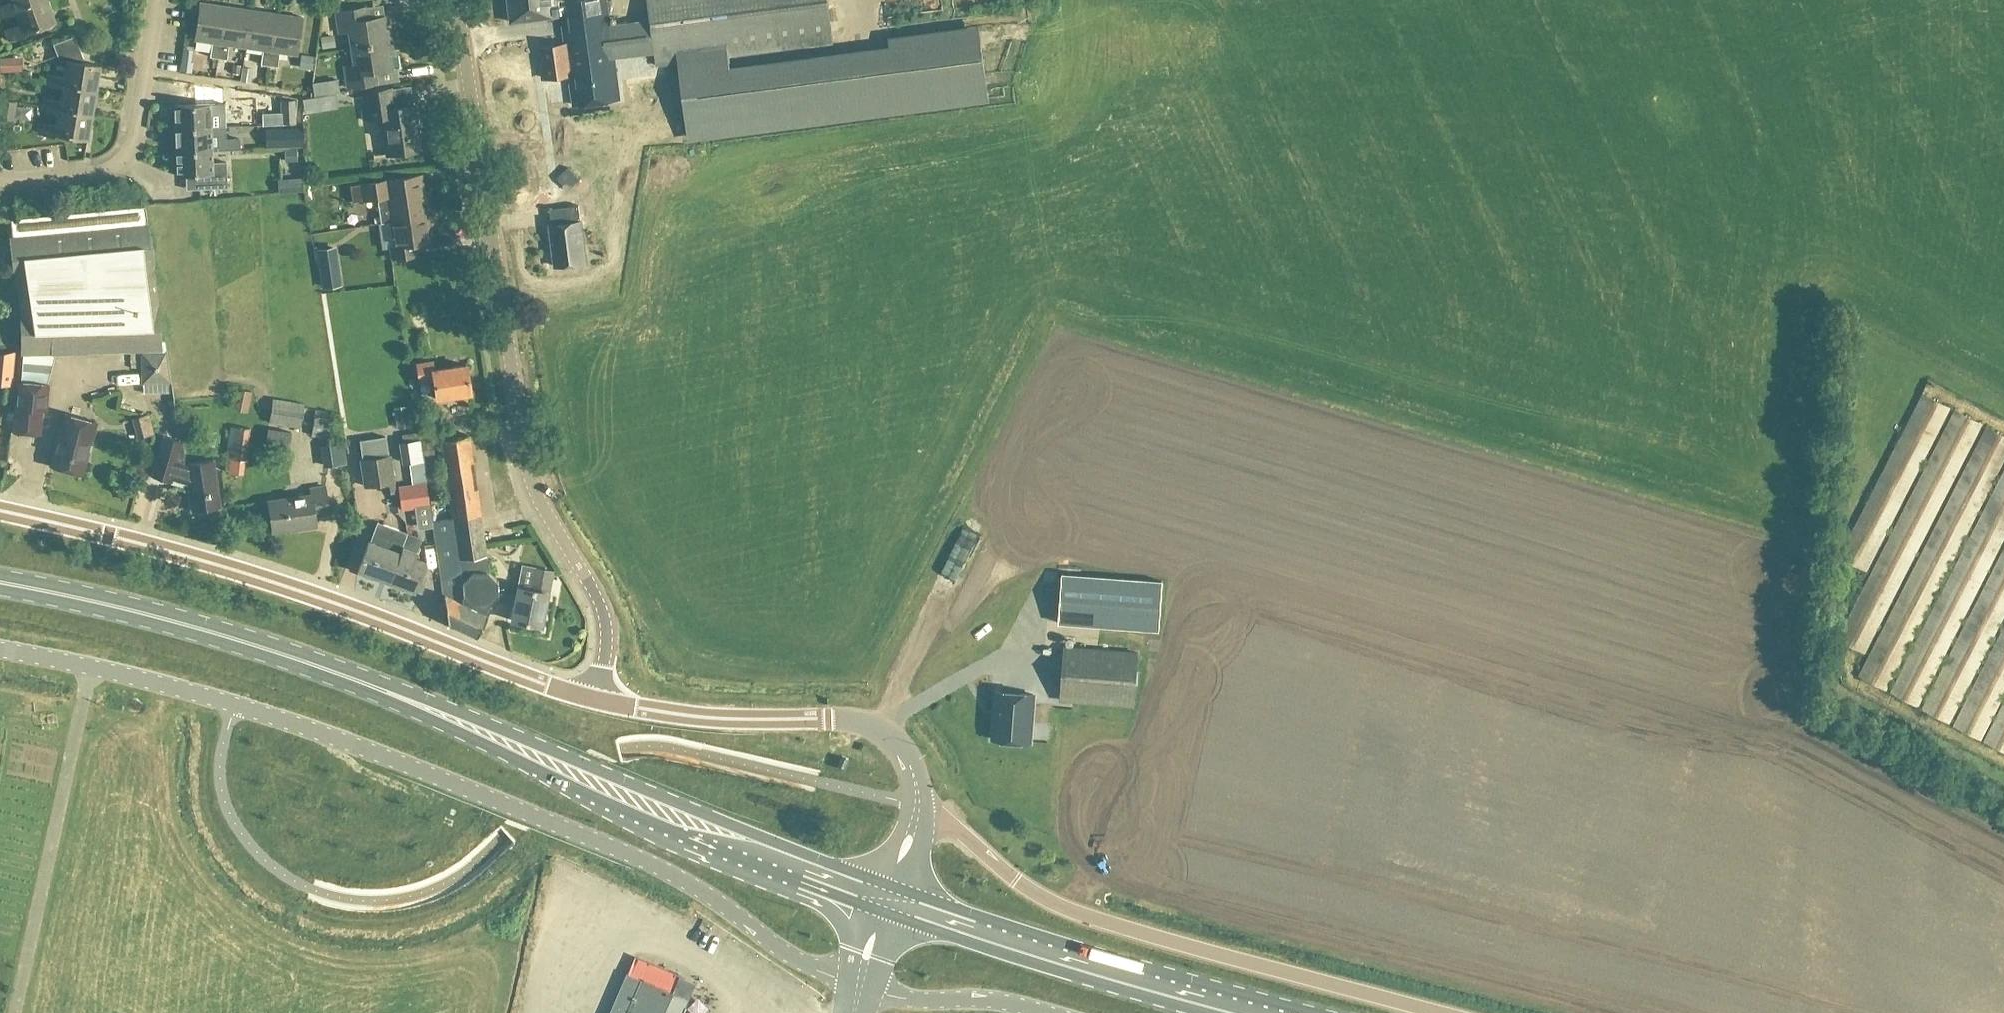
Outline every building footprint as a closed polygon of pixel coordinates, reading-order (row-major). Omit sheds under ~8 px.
[(12,2),(0,7),(0,17),(0,18),(15,12),(14,9),(38,0),(11,0),(12,2)] [(15,12),(20,24),(5,30),(9,40),(24,35),(23,32),(54,21),(47,0),(38,0),(14,9),(15,12)] [(512,22),(555,17),(553,0),(509,0),(512,22)] [(537,46),(541,80),(570,76),(573,102),(619,96),(614,58),(654,52),(656,66),(677,63),(687,142),(989,103),(979,25),(887,37),(888,46),(729,67),(728,56),(832,42),(827,0),(647,0),(650,20),(610,25),(606,0),(576,0),(560,2),(565,43),(545,45),(537,46)] [(218,58),(226,6),(200,2),(195,40),(212,42),(210,57),(218,58)] [(251,10),(226,6),(218,58),(227,59),(229,45),(246,47),(251,10)] [(350,48),(393,42),(391,30),(387,30),(385,17),(369,19),(367,7),(336,11),(339,33),(348,31),(350,48)] [(277,13),(251,10),(246,47),(263,50),(261,64),(269,65),(277,13)] [(303,17),(277,13),(269,65),(277,66),(279,52),(297,55),(303,17)] [(334,34),(319,36),(320,49),(336,47),(334,34)] [(66,62),(66,66),(64,76),(48,74),(46,85),(62,87),(63,85),(96,90),(100,66),(82,63),(82,59),(74,36),(52,44),(58,61),(66,62)] [(393,42),(350,48),(353,65),(344,66),(347,88),(378,83),(376,71),(393,69),(391,55),(395,55),(393,42)] [(314,57),(300,55),(299,68),(312,70),(314,57)] [(22,72),(22,58),(0,59),(0,72),(22,72)] [(192,63),(180,61),(178,71),(191,73),(192,63)] [(241,65),(233,64),(232,74),(240,75),(241,65)] [(242,67),(240,80),(250,82),(252,68),(242,67)] [(328,79),(330,92),(340,91),(338,78),(328,79)] [(63,85),(62,87),(60,101),(44,98),(42,109),(58,111),(59,109),(92,114),(96,90),(63,85)] [(392,88),(360,93),(364,120),(381,118),(386,155),(420,150),(414,105),(394,108),(392,88)] [(175,129),(211,127),(210,114),(225,114),(224,89),(196,90),(196,104),(174,105),(175,129)] [(59,109),(58,111),(56,125),(40,122),(38,133),(54,135),(55,133),(88,138),(92,114),(59,109)] [(285,123),(294,123),(294,113),(285,113),(285,123)] [(211,140),(211,127),(175,129),(176,152),(211,151),(211,150),(225,150),(225,140),(211,140)] [(284,144),(296,143),(296,131),(283,131),(284,144)] [(284,149),(284,162),(297,162),(296,148),(284,149)] [(211,151),(176,152),(177,175),(198,174),(199,189),(227,188),(226,162),(212,163),(211,151)] [(569,166),(555,177),(568,192),(581,180),(569,166)] [(377,183),(377,184),(352,186),(353,200),(379,197),(383,223),(387,223),(428,216),(422,176),(377,183)] [(302,178),(277,180),(278,193),(303,191),(302,178)] [(147,224),(145,206),(11,219),(13,238),(11,238),(15,278),(17,278),(21,310),(20,310),(23,351),(20,351),(12,431),(17,432),(21,435),(24,436),(27,436),(30,436),(34,434),(40,434),(42,410),(46,410),(49,384),(47,384),(47,383),(55,352),(145,350),(145,353),(142,353),(143,382),(144,394),(172,394),(171,381),(170,381),(163,340),(160,340),(159,304),(158,304),(150,224),(147,224)] [(579,206),(571,207),(572,219),(549,222),(555,263),(587,259),(581,218),(579,206)] [(428,216),(387,223),(393,259),(417,255),(415,245),(432,242),(428,216)] [(339,265),(320,268),(323,287),(342,284),(339,265)] [(11,384),(14,352),(0,353),(0,383),(11,384)] [(432,362),(417,365),(420,382),(435,379),(437,398),(470,393),(466,365),(433,370),(432,362)] [(252,392),(238,388),(233,409),(247,413),(252,392)] [(1922,394),(1838,557),(1867,571),(1950,409),(1922,394)] [(273,399),(269,423),(300,428),(304,404),(273,399)] [(413,427),(409,405),(393,407),(397,429),(413,427)] [(316,410),(312,430),(311,436),(331,440),(332,433),(336,414),(316,410)] [(1864,654),(1981,425),(1953,410),(1836,640),(1864,654)] [(149,414),(132,418),(137,438),(154,433),(149,414)] [(96,424),(84,421),(65,416),(61,429),(60,429),(50,466),(83,475),(96,424)] [(228,458),(246,461),(250,429),(231,427),(228,458)] [(2003,459),(2003,437),(1984,427),(1857,677),(1886,692),(2003,459)] [(182,442),(161,436),(149,476),(171,483),(172,481),(189,486),(193,509),(219,505),(212,460),(185,464),(182,442)] [(436,522),(481,516),(469,436),(440,441),(448,497),(433,499),(436,522)] [(395,484),(391,455),(387,456),(385,437),(359,441),(362,459),(359,460),(363,488),(395,484)] [(426,485),(421,443),(420,441),(401,444),(403,462),(409,461),(413,484),(399,486),(402,510),(417,508),(418,518),(431,516),(427,485),(426,485)] [(433,442),(422,443),(427,485),(439,483),(433,442)] [(323,468),(346,465),(343,443),(320,446),(323,468)] [(2003,538),(2003,469),(1889,694),(1917,708),(2003,538)] [(312,494),(268,501),(272,530),(297,527),(297,529),(316,526),(315,514),(329,512),(325,486),(311,488),(312,494)] [(481,516),(436,522),(448,623),(476,637),(492,607),(490,605),(498,596),(497,581),(489,573),(481,516)] [(407,533),(399,530),(377,522),(370,542),(368,542),(358,570),(361,571),(363,575),(374,579),(378,577),(391,582),(407,533)] [(421,538),(407,533),(391,582),(420,593),(426,576),(420,574),(425,562),(414,558),(421,538)] [(976,534),(977,552),(991,552),(990,533),(976,534)] [(429,558),(440,557),(437,534),(426,535),(429,558)] [(2003,616),(2003,546),(1920,710),(1948,724),(2003,616)] [(511,621),(540,626),(547,594),(548,594),(553,570),(533,566),(529,588),(519,586),(511,621)] [(1163,582),(1067,574),(1062,574),(1061,586),(1058,623),(1159,631),(1163,582)] [(2003,695),(2003,625),(1952,727),(1980,742),(2003,695)] [(1065,647),(1060,700),(1132,707),(1137,654),(1065,647)] [(993,739),(1029,742),(1033,694),(996,691),(994,711),(995,711),(993,739)] [(1983,742),(2003,753),(2003,701),(1983,742)] [(694,986),(680,981),(675,992),(641,978),(641,979),(627,973),(610,1012),(683,1012),(694,986)]
